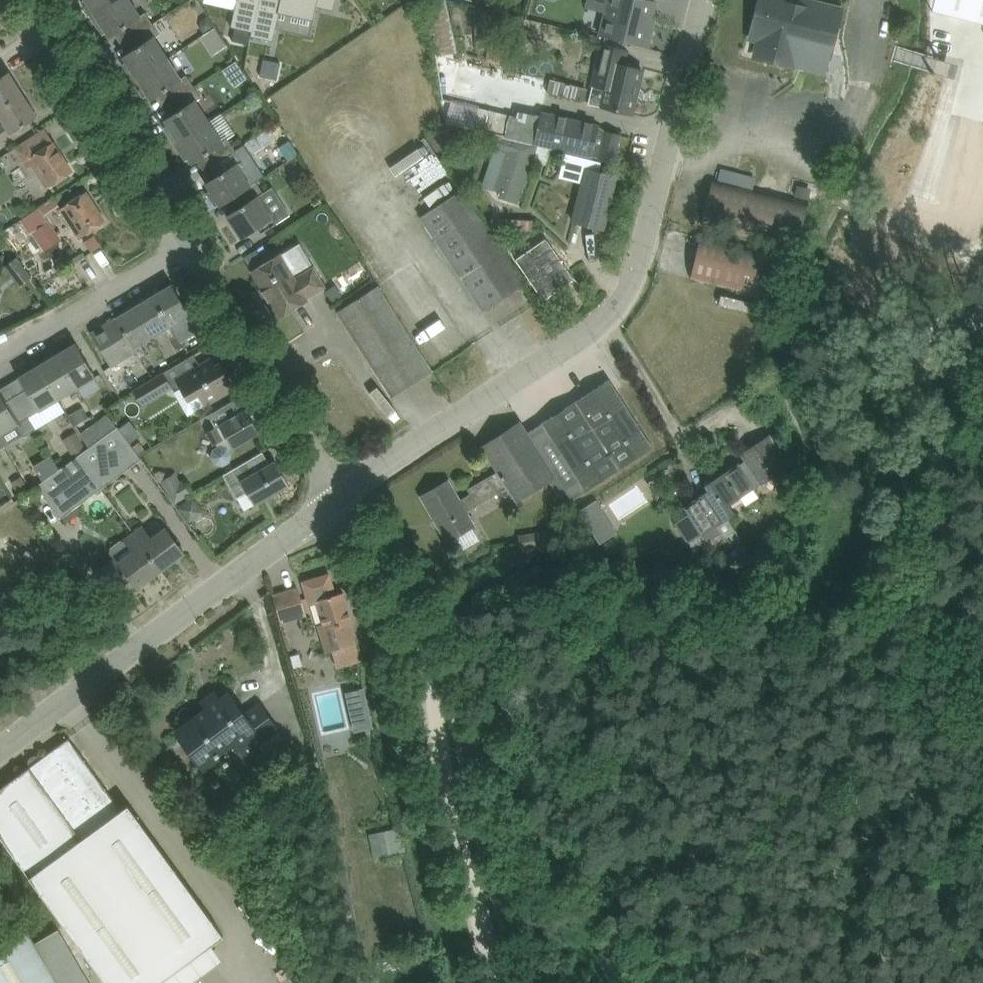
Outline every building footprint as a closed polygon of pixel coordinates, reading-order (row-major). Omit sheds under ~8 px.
[(84,1),(94,17),(120,0),(86,0),(84,1)] [(94,17),(104,32),(107,30),(111,36),(122,29),(129,39),(153,23),(146,12),(141,15),(131,0),(120,0),(94,17)] [(236,9),(232,26),(235,27),(253,31),(260,0),(238,0),(236,9)] [(252,35),(274,40),(280,12),(314,20),(317,6),(334,10),(336,0),(260,0),(253,31),(252,35)] [(455,58),(454,53),(459,52),(449,0),(439,0),(426,2),(436,53),(436,54),(455,58)] [(604,12),(599,34),(602,35),(648,47),(653,25),(650,25),(651,17),(656,0),(607,0),(604,12)] [(839,11),(797,0),(763,0),(754,35),(763,38),(759,54),(792,62),(796,46),(829,54),(839,11)] [(215,26),(208,15),(202,19),(201,26),(205,33),(215,26)] [(135,49),(124,56),(128,62),(125,64),(135,80),(169,58),(155,37),(161,34),(153,23),(129,39),(135,49)] [(252,35),(253,31),(235,27),(232,40),(250,44),(252,35)] [(478,38),(476,47),(486,50),(488,40),(478,38)] [(491,41),(487,60),(502,63),(507,44),(491,41)] [(230,43),(216,51),(234,84),(248,77),(230,43)] [(596,82),(591,101),(604,105),(633,113),(643,69),(624,65),(627,50),(606,44),(596,82)] [(446,123),(498,135),(535,145),(543,112),(550,80),(466,60),(455,58),(436,54),(442,101),(451,103),(446,123)] [(169,58),(135,80),(145,95),(148,93),(152,99),(164,92),(170,102),(195,86),(187,75),(182,78),(169,58)] [(278,79),(281,62),(264,59),(261,75),(278,79)] [(24,94),(10,71),(0,77),(0,109),(24,94)] [(177,112),(165,120),(169,126),(166,128),(176,143),(210,121),(197,101),(202,97),(195,86),(170,102),(177,112)] [(0,126),(0,140),(38,116),(24,94),(0,109),(0,117),(4,123),(0,126)] [(535,145),(538,145),(615,163),(621,134),(606,130),(605,134),(597,132),(599,125),(543,112),(535,145)] [(210,121),(176,143),(186,158),(189,157),(193,163),(205,155),(212,165),(236,149),(229,138),(224,141),(210,121)] [(462,150),(445,124),(428,135),(445,161),(462,150)] [(29,139),(15,148),(28,169),(33,165),(41,177),(45,174),(52,185),(74,171),(46,128),(29,139)] [(521,198),(538,145),(535,145),(498,135),(494,149),(506,153),(494,188),(502,191),(500,196),(514,201),(516,196),(521,198)] [(218,176),(207,183),(212,191),(209,193),(216,204),(219,202),(221,205),(233,197),(232,197),(252,185),(252,184),(238,164),(244,161),(236,149),(212,165),(218,176)] [(586,166),(572,221),(605,230),(618,174),(586,166)] [(796,248),(808,201),(714,177),(702,224),(796,248)] [(239,208),(228,215),(242,237),(258,227),(262,233),(277,223),(260,196),(265,193),(257,181),(252,184),(252,185),(232,197),(233,197),(239,208)] [(798,187),(796,196),(809,199),(811,190),(798,187)] [(423,213),(485,310),(525,284),(462,189),(423,213)] [(87,191),(61,208),(71,225),(76,222),(84,235),(106,221),(87,191)] [(40,207),(21,219),(30,233),(49,220),(40,207)] [(534,219),(491,218),(491,229),(534,230),(534,219)] [(692,277),(769,296),(780,253),(701,235),(692,277)] [(547,238),(516,259),(543,300),(574,279),(547,238)] [(293,277),(279,255),(253,271),(269,298),(265,300),(276,318),(307,299),(305,296),(323,284),(312,266),(293,277)] [(17,256),(5,266),(8,270),(21,286),(33,276),(21,260),(17,256)] [(348,296),(377,279),(366,260),(336,277),(348,296)] [(191,284),(186,278),(179,282),(183,289),(191,284)] [(161,291),(154,295),(178,335),(182,341),(201,330),(191,313),(173,283),(162,290),(161,291)] [(392,397),(433,371),(432,369),(379,285),(338,311),(375,369),(376,371),(392,397)] [(769,305),(722,294),(719,303),(767,315),(769,305)] [(146,300),(135,306),(153,336),(165,329),(171,339),(176,347),(180,349),(185,346),(182,341),(178,335),(154,295),(147,299),(146,300)] [(124,313),(116,317),(137,351),(141,357),(147,353),(141,343),(153,336),(135,306),(125,312),(124,313)] [(116,317),(92,332),(112,366),(137,351),(116,317)] [(77,342),(58,354),(78,388),(97,376),(77,342)] [(58,354),(39,365),(59,399),(78,388),(58,354)] [(207,403),(235,388),(226,372),(221,375),(212,358),(177,378),(189,399),(201,392),(207,403)] [(26,390),(17,395),(29,416),(38,411),(59,399),(39,365),(18,377),(26,390)] [(144,406),(173,387),(164,373),(134,391),(144,406)] [(573,499),(585,491),(654,447),(610,379),(528,432),(557,476),(573,499)] [(0,434),(18,423),(25,435),(37,428),(29,416),(17,395),(7,401),(0,390),(0,434)] [(89,417),(84,407),(70,415),(75,425),(89,417)] [(234,449),(261,431),(260,430),(260,431),(248,410),(247,409),(220,423),(221,424),(207,431),(213,444),(217,442),(219,445),(213,448),(211,456),(215,464),(224,466),(231,462),(232,454),(231,451),(234,449)] [(134,418),(124,422),(131,438),(141,434),(134,418)] [(528,432),(521,421),(483,446),(499,471),(468,489),(470,493),(460,499),(449,480),(422,495),(448,540),(454,537),(462,551),(479,541),(470,524),(473,522),(467,512),(509,487),(519,502),(557,476),(528,432)] [(90,446),(78,455),(102,488),(120,475),(114,467),(137,451),(134,447),(118,426),(101,439),(90,446)] [(101,439),(91,426),(82,433),(90,446),(101,439)] [(761,484),(791,465),(769,433),(741,452),(747,461),(761,484)] [(82,439),(68,448),(73,456),(87,448),(82,439)] [(134,447),(137,451),(139,453),(145,449),(140,442),(134,447)] [(65,516),(102,488),(78,455),(41,484),(65,516)] [(247,462),(225,475),(238,498),(248,492),(255,505),(290,484),(276,460),(253,473),(247,462)] [(736,530),(728,516),(736,511),(730,503),(755,487),(741,466),(738,462),(714,479),(722,491),(718,494),(721,497),(717,500),(736,530)] [(31,488),(23,475),(12,482),(20,495),(31,488)] [(175,503),(193,492),(185,478),(181,480),(167,489),(175,503)] [(686,507),(690,513),(675,524),(688,543),(704,532),(710,540),(721,533),(724,538),(736,530),(717,500),(721,497),(718,494),(722,491),(714,479),(706,484),(710,490),(686,507)] [(580,510),(601,542),(614,534),(593,501),(580,510)] [(134,534),(161,570),(184,552),(166,527),(152,538),(144,526),(134,534)] [(521,551),(552,548),(552,549),(563,548),(562,540),(560,528),(550,529),(550,528),(519,532),(521,551)] [(118,559),(98,574),(116,597),(136,582),(139,586),(161,570),(134,534),(125,541),(133,552),(120,562),(118,559)] [(758,564),(772,556),(766,546),(752,554),(754,556),(758,564)] [(327,651),(333,649),(357,642),(351,620),(353,620),(344,592),(335,595),(329,576),(305,583),(312,604),(318,602),(324,623),(319,624),(321,629),(327,651)] [(273,595),(281,621),(306,613),(298,588),(273,595)] [(245,751),(257,741),(266,753),(286,740),(276,726),(277,726),(260,704),(246,716),(230,694),(182,729),(194,745),(189,748),(204,769),(239,743),(245,751)] [(357,710),(352,718),(355,731),(374,727),(369,707),(357,710)] [(121,810),(70,738),(2,787),(0,789),(0,836),(107,982),(192,982),(223,961),(212,944),(223,936),(128,804),(121,810)] [(371,834),(375,856),(406,850),(401,828),(371,834)] [(26,929),(0,944),(0,982),(58,982),(26,929)]
